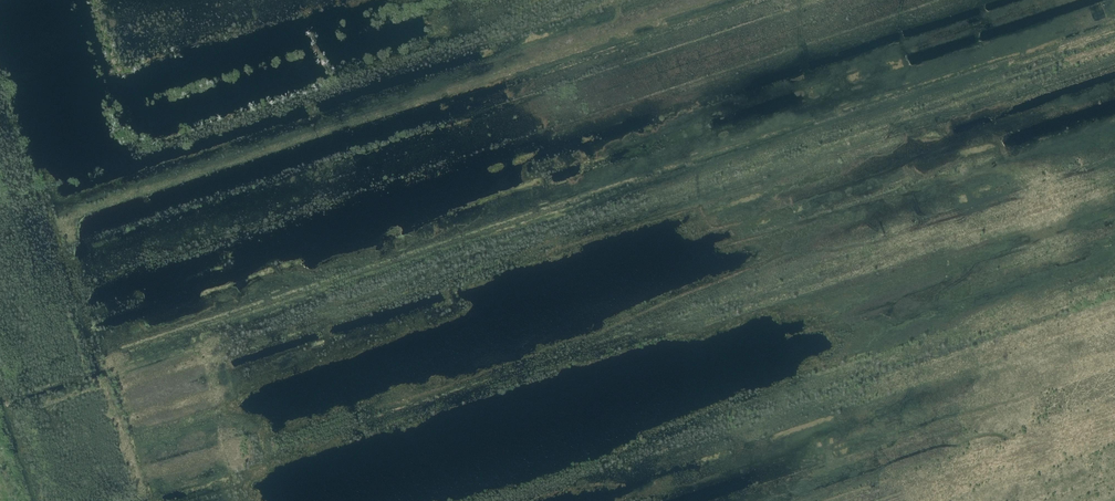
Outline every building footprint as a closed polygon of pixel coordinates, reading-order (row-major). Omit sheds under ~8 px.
[(1108,14),(1112,12),(1112,11),(1114,10),(1114,7),(1112,0),(1111,0),(1103,4),(1108,14)]
